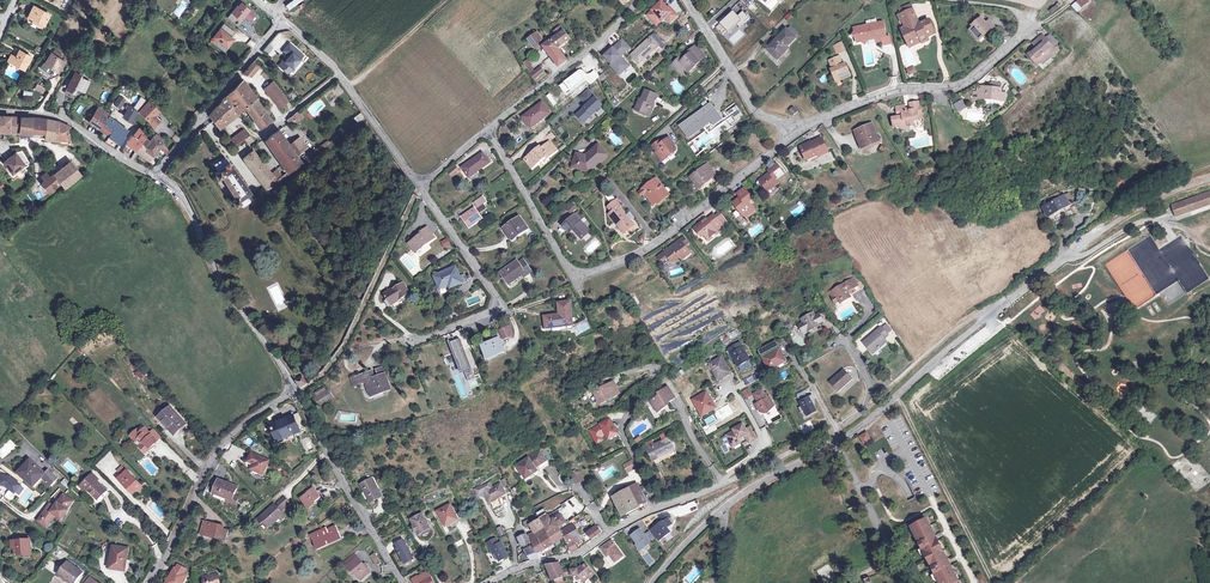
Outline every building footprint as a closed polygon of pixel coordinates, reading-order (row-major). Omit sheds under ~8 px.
[(285,4),(288,9),(302,0),(291,0),(285,4)] [(661,0),(658,0),(644,15),(656,26),(663,19),(669,24),(678,15),(661,0)] [(1089,1),(1088,0),(1077,0),(1070,6),(1076,12),(1089,1)] [(236,6),(227,18),(238,27),(242,21),(240,20),(243,17),(245,17),(249,21),(255,14),(239,1),(235,6),(236,6)] [(34,19),(43,25),(49,14),(34,6),(28,17),(34,19)] [(913,9),(900,15),(903,21),(904,21),(906,26),(901,29),(908,44),(921,39),(922,42),(922,43),(929,40),(928,37),(927,35),(934,31),(929,20),(919,24),(915,26),(914,23),(918,21),(913,9)] [(723,34),(736,23),(740,28),(750,18),(743,11),(737,17),(733,12),(716,27),(723,34)] [(981,17),(977,21),(978,22),(973,26),(970,30),(976,36),(980,33),(983,36),(994,27),(989,20),(986,23),(981,17)] [(874,35),(875,39),(876,42),(882,41),(881,37),(886,36),(883,21),(854,27),(854,31),(859,34),(856,39),(857,43),(861,42),(865,45),(868,40),(872,39),(871,36),(874,35)] [(210,40),(217,46),(219,43),(226,48),(233,39),(231,37),(235,32),(223,23),(210,40)] [(251,26),(245,28),(248,35),(254,33),(251,26)] [(564,31),(561,27),(554,32),(557,36),(553,39),(546,29),(544,31),(550,39),(557,48),(571,39),(565,31),(564,31)] [(784,48),(786,47),(795,38),(786,29),(776,40),(777,42),(769,50),(778,58),(786,50),(784,48)] [(269,42),(273,49),(287,41),(283,34),(269,42)] [(541,42),(537,36),(535,34),(528,38),(533,46),(534,47),(541,42)] [(1043,60),(1045,62),(1052,56),(1050,54),(1055,49),(1052,46),(1046,39),(1042,35),(1033,43),(1037,48),(1029,55),(1034,61),(1036,60),(1039,64),(1041,62),(1043,60)] [(657,43),(653,38),(651,36),(631,55),(639,64),(659,45),(657,43)] [(1050,36),(1046,39),(1052,46),(1057,42),(1050,36)] [(583,37),(577,42),(583,49),(590,44),(583,37)] [(250,39),(247,43),(253,47),(255,43),(250,39)] [(546,42),(544,39),(541,42),(544,46),(552,57),(559,51),(557,48),(550,39),(546,42)] [(621,39),(602,56),(618,73),(627,65),(619,56),(628,48),(621,39)] [(910,47),(922,42),(921,39),(908,44),(910,47)] [(768,48),(769,50),(777,42),(776,40),(768,48)] [(219,43),(217,46),(224,51),(226,48),(219,43)] [(288,73),(292,68),(300,59),(296,55),(299,52),(289,43),(283,50),(287,54),(289,56),(280,66),(288,73)] [(841,43),(837,45),(841,53),(845,51),(841,43)] [(270,57),(275,52),(268,44),(263,49),(270,57)] [(677,69),(676,70),(682,76),(687,71),(695,64),(696,65),(700,62),(698,60),(704,54),(695,45),(689,51),(691,53),(682,61),(679,58),(673,64),(677,69)] [(836,55),(841,53),(837,45),(832,47),(836,55)] [(14,62),(24,68),(30,57),(20,51),(16,57),(11,55),(8,60),(13,63),(14,62)] [(559,51),(552,57),(559,66),(567,60),(559,51)] [(51,53),(45,63),(58,72),(64,62),(51,53)] [(289,56),(287,54),(278,65),(280,66),(289,56)] [(840,78),(841,80),(851,76),(845,63),(842,65),(838,57),(829,61),(832,69),(831,69),(834,76),(835,80),(840,78)] [(258,66),(253,62),(244,73),(250,75),(258,66)] [(909,77),(917,74),(913,65),(905,69),(909,77)] [(531,75),(535,79),(538,77),(544,71),(541,67),(531,75)] [(81,75),(75,71),(67,87),(69,88),(66,94),(73,97),(78,87),(81,89),(86,80),(80,77),(81,75)] [(89,81),(86,80),(81,89),(84,91),(89,81)] [(243,80),(226,96),(237,112),(239,110),(244,106),(259,128),(271,119),(243,80)] [(264,89),(274,102),(283,94),(273,81),(264,89)] [(977,90),(977,92),(974,92),(973,93),(973,98),(974,100),(980,100),(981,99),(1000,101),(1004,101),(1005,93),(1000,93),(1001,89),(1000,89),(1001,84),(992,83),(991,88),(981,86),(981,89),(978,89),(977,90)] [(34,89),(43,94),(46,88),(37,84),(34,89)] [(579,97),(582,100),(591,93),(588,89),(579,97)] [(651,104),(653,105),(657,95),(646,90),(642,99),(640,99),(635,110),(647,115),(651,104)] [(578,112),(585,120),(602,105),(591,93),(582,100),(587,105),(578,112)] [(283,94),(274,102),(279,108),(288,100),(283,94)] [(114,104),(119,107),(123,101),(124,100),(119,96),(117,99),(114,104)] [(237,112),(226,96),(209,115),(218,126),(237,112)] [(312,117),(326,106),(320,98),(306,108),(312,117)] [(961,99),(952,104),(956,112),(965,107),(961,99)] [(119,107),(126,113),(130,106),(123,101),(119,107)] [(154,125),(158,120),(154,116),(159,110),(149,101),(140,110),(154,125)] [(523,117),(532,128),(550,113),(542,102),(523,117)] [(901,129),(913,126),(913,125),(914,125),(913,121),(918,120),(918,119),(919,119),(919,117),(923,116),(921,107),(920,107),(919,102),(914,102),(915,109),(910,110),(905,111),(906,113),(906,115),(902,115),(903,117),(899,118),(898,117),(892,118),(894,127),(896,127),(896,128),(898,128),(898,127),(900,126),(901,129)] [(715,125),(723,120),(711,104),(681,126),(689,137),(711,121),(715,125)] [(897,114),(906,113),(905,111),(904,105),(896,106),(897,114)] [(96,110),(107,118),(110,115),(98,106),(96,110)] [(130,106),(126,113),(123,116),(131,120),(137,110),(130,106)] [(793,115),(798,111),(793,107),(789,110),(793,115)] [(104,122),(107,118),(96,110),(88,121),(103,131),(100,136),(106,138),(107,136),(113,128),(104,122)] [(361,113),(354,118),(357,122),(364,117),(365,117),(362,112),(361,113)] [(583,122),(585,120),(578,112),(576,114),(583,122)] [(299,120),(294,114),(287,119),(292,125),(299,120)] [(8,131),(9,131),(10,116),(0,116),(0,131),(8,131)] [(21,117),(10,116),(9,131),(19,132),(21,117)] [(913,125),(913,126),(913,128),(923,127),(923,125),(924,125),(923,116),(919,117),(919,119),(918,119),(918,120),(913,121),(914,125),(913,125)] [(32,117),(21,117),(19,132),(30,133),(30,137),(45,138),(46,119),(38,117),(32,117)] [(113,128),(107,136),(109,137),(110,136),(120,143),(125,137),(123,136),(127,130),(113,120),(112,120),(111,121),(107,118),(104,122),(113,128)] [(59,121),(46,119),(45,138),(51,139),(69,140),(69,135),(70,127),(59,121)] [(872,124),(855,131),(861,146),(870,143),(871,144),(879,141),(872,124)] [(140,127),(133,136),(135,138),(139,133),(145,137),(147,134),(148,134),(140,127)] [(250,135),(248,137),(243,130),(229,140),(234,147),(244,139),(248,144),(254,140),(250,135)] [(270,146),(281,138),(277,132),(265,140),(270,146)] [(136,150),(141,143),(145,137),(139,133),(135,138),(133,136),(132,136),(127,142),(136,150)] [(156,133),(154,136),(162,143),(164,140),(156,133)] [(162,143),(154,136),(153,136),(152,138),(147,134),(145,137),(141,143),(147,148),(146,150),(153,155),(162,143)] [(71,135),(69,135),(69,140),(51,139),(51,142),(70,144),(71,140),(71,135)] [(675,145),(669,137),(663,141),(660,143),(659,141),(652,146),(656,151),(655,152),(660,158),(664,155),(666,156),(667,157),(675,151),(676,148),(674,145),(675,145)] [(292,153),(287,146),(281,138),(270,146),(281,162),(292,153)] [(298,138),(287,146),(292,153),(294,156),(297,154),(305,148),(298,138)] [(822,138),(801,148),(807,160),(817,155),(818,156),(828,151),(822,138)] [(556,151),(549,142),(541,149),(539,147),(525,159),(533,167),(547,156),(548,157),(556,151)] [(147,148),(141,143),(136,150),(134,152),(131,157),(130,158),(133,160),(138,152),(149,160),(153,155),(146,150),(147,148)] [(161,148),(165,151),(164,152),(167,154),(170,151),(163,144),(161,148)] [(597,165),(597,164),(608,154),(599,144),(588,155),(587,158),(585,157),(585,156),(577,154),(573,167),(585,171),(586,168),(590,167),(592,169),(597,165)] [(276,180),(271,174),(268,171),(252,151),(243,158),(266,188),(276,180)] [(15,153),(4,162),(12,173),(23,164),(26,167),(29,165),(27,163),(29,162),(22,152),(15,153)] [(292,153),(281,162),(288,172),(299,164),(294,156),(292,153)] [(490,162),(483,153),(462,167),(469,176),(476,171),(477,172),(490,162)] [(1153,158),(1157,163),(1162,160),(1158,154),(1153,158)] [(239,202),(241,205),(243,206),(249,202),(250,200),(246,195),(250,192),(230,164),(229,165),(225,158),(214,164),(218,171),(214,173),(217,178),(221,176),(235,198),(231,200),(234,205),(239,202)] [(53,174),(55,177),(59,182),(63,187),(80,174),(71,161),(53,174)] [(759,180),(767,190),(774,185),(775,186),(779,183),(776,179),(784,173),(776,163),(768,170),(769,172),(759,180)] [(699,187),(715,175),(707,164),(697,173),(691,178),(699,187)] [(452,176),(459,170),(455,165),(448,172),(452,176)] [(275,171),(271,174),(276,180),(280,177),(275,171)] [(59,182),(55,177),(53,174),(53,173),(49,176),(46,172),(41,176),(44,180),(41,182),(45,187),(46,186),(49,190),(54,187),(59,182)] [(1123,182),(1128,180),(1124,174),(1112,181),(1115,185),(1122,181),(1123,182)] [(664,197),(666,198),(669,195),(656,178),(642,189),(646,194),(654,204),(658,201),(664,197)] [(774,185),(767,190),(771,195),(777,190),(775,186),(774,185)] [(746,211),(749,214),(755,209),(751,204),(751,201),(753,199),(744,188),(737,193),(740,197),(733,203),(742,214),(746,211)] [(1186,200),(1189,208),(1176,212),(1175,209),(1174,209),(1176,215),(1190,210),(1209,203),(1209,191),(1186,200)] [(1059,210),(1069,205),(1063,196),(1061,197),(1058,192),(1048,197),(1051,203),(1044,207),(1049,215),(1059,210)] [(483,195),(472,202),(475,206),(461,216),(469,228),(483,219),(477,209),(488,202),(483,195)] [(619,206),(622,204),(618,199),(608,206),(612,212),(609,214),(615,222),(617,221),(625,232),(634,225),(619,206)] [(1176,212),(1189,208),(1186,200),(1179,202),(1180,204),(1173,206),(1174,209),(1175,209),(1176,212)] [(573,212),(579,207),(575,202),(569,208),(573,212)] [(1079,214),(1075,205),(1067,209),(1069,218),(1079,214)] [(575,215),(580,221),(583,217),(578,212),(575,215)] [(716,216),(721,223),(725,221),(719,214),(716,216)] [(580,221),(575,215),(563,226),(569,232),(573,228),(582,238),(590,231),(580,221)] [(701,236),(706,233),(708,232),(712,237),(718,232),(715,228),(721,223),(716,216),(709,221),(707,219),(695,228),(701,236)] [(505,228),(508,234),(510,232),(515,238),(528,229),(520,217),(505,228)] [(426,228),(417,234),(419,236),(410,242),(417,251),(434,239),(426,228)] [(442,242),(446,248),(450,244),(446,239),(442,242)] [(685,245),(680,239),(676,243),(676,244),(665,253),(664,252),(658,257),(661,260),(669,258),(672,262),(680,257),(683,260),(691,253),(685,245)] [(399,259),(409,270),(415,265),(405,253),(399,259)] [(524,259),(519,262),(517,260),(500,272),(509,284),(522,275),(524,277),(533,271),(524,259)] [(435,276),(440,288),(453,282),(455,285),(467,280),(464,274),(460,276),(455,267),(435,276)] [(860,289),(856,283),(854,278),(829,292),(834,300),(838,297),(839,300),(843,299),(844,302),(851,297),(847,291),(849,290),(852,293),(860,289)] [(856,283),(860,289),(864,287),(861,280),(856,283)] [(394,288),(384,294),(391,305),(410,293),(404,283),(394,289),(394,288)] [(562,331),(574,330),(570,301),(558,303),(559,314),(545,316),(546,328),(562,326),(562,331)] [(1031,315),(1036,320),(1045,311),(1040,305),(1031,315)] [(809,331),(820,325),(819,323),(823,320),(819,313),(815,315),(813,312),(801,318),(803,322),(799,325),(803,332),(807,329),(809,331)] [(503,338),(512,335),(509,326),(500,330),(503,338)] [(829,340),(838,335),(833,327),(825,332),(829,340)] [(881,327),(863,342),(873,353),(886,341),(884,338),(888,335),(888,334),(881,327)] [(724,344),(730,340),(726,333),(720,338),(724,344)] [(794,346),(788,335),(785,336),(792,347),(794,346)] [(460,338),(450,342),(454,352),(456,351),(464,370),(468,381),(475,378),(460,338)] [(500,338),(482,346),(487,358),(505,351),(500,338)] [(740,342),(727,349),(736,368),(749,361),(740,342)] [(774,343),(759,350),(769,369),(768,370),(769,373),(789,362),(785,355),(783,356),(779,349),(778,349),(774,343)] [(461,370),(464,370),(456,351),(454,352),(461,370)] [(716,380),(717,382),(724,377),(723,376),(730,372),(722,356),(710,363),(719,378),(716,380)] [(376,370),(379,377),(385,374),(382,368),(376,370)] [(830,382),(838,391),(852,379),(844,369),(830,382)] [(747,378),(749,383),(762,375),(760,370),(747,378)] [(369,374),(369,373),(352,379),(354,385),(366,381),(371,396),(382,392),(390,389),(385,374),(379,377),(374,378),(373,373),(369,374)] [(295,380),(299,386),(306,382),(301,375),(295,380)] [(603,383),(595,387),(598,392),(596,393),(601,402),(608,398),(613,396),(618,393),(613,384),(605,388),(603,383)] [(668,386),(658,393),(659,394),(650,401),(658,412),(667,406),(666,404),(675,397),(668,386)] [(326,390),(324,387),(314,393),(316,397),(326,390)] [(748,387),(743,390),(746,396),(752,394),(748,387)] [(763,388),(754,393),(757,399),(759,398),(760,400),(759,401),(756,403),(760,411),(765,412),(770,410),(769,408),(775,405),(769,395),(767,396),(763,388)] [(328,390),(315,399),(320,406),(333,397),(328,390)] [(707,391),(693,399),(699,410),(705,406),(708,412),(716,407),(707,391)] [(807,395),(800,399),(803,404),(799,406),(802,411),(805,409),(808,414),(817,410),(809,396),(808,396),(807,395)] [(705,406),(699,410),(703,415),(708,412),(705,406)] [(178,429),(185,423),(171,407),(159,418),(175,435),(180,430),(178,429)] [(772,423),(782,417),(778,409),(767,414),(772,423)] [(281,424),(272,427),(277,439),(283,436),(284,438),(294,434),(293,432),(299,429),(300,431),(305,429),(299,414),(294,416),(281,422),(280,422),(281,424)] [(618,432),(610,419),(602,423),(591,430),(595,438),(606,432),(608,433),(610,437),(618,432)] [(799,423),(803,433),(814,429),(811,419),(799,423)] [(602,437),(608,433),(606,432),(595,438),(591,430),(602,423),(601,422),(589,429),(597,444),(604,440),(602,437)] [(733,430),(725,434),(731,444),(739,440),(738,438),(744,435),(748,443),(756,439),(749,427),(745,429),(742,423),(732,429),(733,430)] [(155,443),(156,445),(160,441),(159,440),(152,433),(147,427),(141,432),(139,429),(134,434),(140,439),(141,438),(145,442),(141,446),(148,453),(152,449),(151,447),(155,443)] [(156,430),(152,433),(159,440),(162,436),(156,430)] [(864,431),(857,435),(861,442),(868,438),(864,431)] [(660,435),(662,441),(669,437),(667,432),(660,435)] [(655,444),(647,447),(653,460),(675,450),(669,437),(662,441),(655,444)] [(647,447),(655,444),(652,439),(645,442),(647,447)] [(532,470),(535,468),(546,460),(540,451),(517,466),(526,479),(534,473),(532,470)] [(269,461),(252,453),(249,459),(255,461),(254,463),(251,469),(263,474),(269,461)] [(632,459),(624,463),(628,471),(636,467),(632,459)] [(49,470),(45,474),(30,460),(19,473),(34,487),(42,477),(51,486),(58,479),(49,470)] [(0,469),(0,480),(1,480),(1,482),(3,483),(3,485),(6,486),(15,493),(21,485),(10,477),(11,475),(2,469),(0,469)] [(576,483),(584,479),(579,470),(571,474),(576,483)] [(127,471),(127,472),(122,476),(119,479),(131,492),(135,488),(137,490),(141,486),(127,471)] [(94,473),(92,475),(98,482),(100,479),(94,473)] [(98,482),(92,475),(81,487),(87,492),(89,490),(98,500),(107,491),(98,482)] [(65,479),(61,483),(67,488),(70,484),(65,479)] [(228,486),(229,483),(219,479),(214,493),(228,499),(232,500),(234,496),(237,489),(228,486)] [(368,493),(372,502),(382,497),(372,479),(361,484),(366,494),(368,493)] [(490,483),(482,487),(481,485),(474,489),(478,496),(484,493),(489,503),(506,494),(501,483),(492,487),(490,483)] [(523,484),(514,488),(511,489),(514,495),(517,494),(517,493),(525,489),(523,484)] [(626,490),(619,493),(614,496),(624,515),(640,507),(639,505),(646,501),(641,490),(644,489),(646,487),(645,484),(639,487),(637,484),(626,490)] [(302,498),(305,502),(307,501),(310,505),(321,497),(314,488),(302,498)] [(48,507),(41,517),(48,521),(53,514),(61,519),(68,510),(69,508),(74,501),(65,495),(60,503),(56,508),(54,511),(48,507)] [(238,498),(234,496),(232,500),(228,499),(227,501),(236,505),(238,498)] [(258,519),(262,523),(265,520),(270,526),(280,518),(282,520),(286,516),(281,512),(290,503),(284,497),(278,502),(279,503),(281,505),(278,508),(276,506),(274,504),(258,519)] [(446,526),(458,519),(450,504),(438,511),(446,526)] [(537,513),(540,520),(548,535),(560,528),(559,527),(567,522),(562,514),(551,521),(544,509),(537,513)] [(68,510),(61,519),(62,520),(69,511),(68,510)] [(955,574),(956,574),(949,561),(948,558),(946,559),(944,555),(946,554),(943,549),(942,550),(939,545),(940,544),(937,537),(935,534),(933,534),(931,530),(933,529),(930,524),(928,525),(926,520),(927,519),(924,512),(909,520),(920,541),(924,549),(929,559),(933,566),(937,574),(942,581),(942,582),(960,582),(955,574)] [(422,533),(423,535),(429,532),(428,530),(430,528),(422,513),(414,518),(415,520),(414,521),(413,522),(415,526),(414,527),(417,532),(418,531),(419,534),(422,533)] [(48,521),(41,517),(38,521),(48,528),(56,516),(53,514),(48,521)] [(668,518),(663,522),(667,527),(672,524),(668,518)] [(265,520),(262,523),(267,529),(270,526),(265,520)] [(539,540),(548,535),(540,520),(532,525),(535,531),(530,534),(529,535),(533,542),(532,543),(537,551),(537,553),(544,549),(539,540)] [(205,521),(202,532),(207,533),(206,536),(226,541),(228,530),(223,529),(224,526),(214,523),(214,525),(211,524),(212,523),(205,521)] [(535,531),(532,525),(531,525),(529,522),(528,521),(527,521),(526,521),(525,521),(524,522),(524,523),(530,534),(535,531)] [(569,521),(567,522),(559,527),(560,528),(562,531),(565,537),(570,545),(575,542),(581,538),(573,525),(572,525),(570,521),(569,521)] [(667,527),(663,522),(663,521),(651,530),(659,541),(671,532),(667,527)] [(311,535),(316,547),(328,542),(329,544),(341,538),(336,526),(328,530),(324,532),(323,530),(311,535)] [(598,527),(596,529),(589,534),(592,539),(603,531),(600,526),(598,528),(598,527)] [(548,535),(553,543),(565,537),(562,531),(560,528),(548,535)] [(640,529),(632,536),(638,544),(642,549),(651,543),(649,540),(654,537),(650,531),(646,534),(645,535),(643,533),(640,529)] [(531,542),(526,533),(517,537),(522,546),(531,542)] [(539,540),(544,549),(553,543),(548,535),(539,540)] [(398,548),(399,550),(398,550),(403,560),(410,561),(414,559),(403,539),(396,543),(398,548)] [(30,540),(15,541),(16,548),(16,554),(22,554),(22,555),(32,554),(30,540)] [(502,543),(495,546),(492,540),(487,542),(492,553),(495,552),(500,561),(509,557),(502,543)] [(601,549),(607,557),(610,555),(615,562),(624,556),(612,540),(601,549)] [(924,549),(920,541),(916,543),(918,547),(919,548),(919,549),(920,549),(921,550),(922,550),(923,550),(924,549)] [(575,542),(570,545),(574,552),(579,549),(575,542)] [(537,551),(532,543),(528,545),(529,547),(524,549),(529,556),(537,551)] [(114,547),(111,568),(125,570),(128,549),(114,547)] [(537,553),(537,551),(529,556),(532,560),(541,559),(537,553)] [(377,565),(381,562),(376,553),(372,556),(377,565)] [(613,564),(615,562),(610,555),(607,557),(613,564)] [(351,569),(355,573),(361,580),(370,571),(358,557),(347,567),(350,570),(351,569)] [(499,564),(501,570),(509,566),(506,561),(499,564)] [(57,576),(65,582),(67,580),(71,582),(75,582),(83,573),(68,562),(59,574),(57,576)] [(555,580),(562,578),(564,577),(564,576),(572,575),(572,576),(579,575),(584,582),(590,577),(589,576),(594,571),(587,563),(582,567),(581,566),(578,569),(572,569),(572,568),(568,569),(569,570),(563,570),(559,563),(549,565),(551,572),(554,580),(555,580)] [(178,566),(176,569),(187,574),(188,572),(178,566)] [(937,574),(933,566),(929,569),(931,572),(932,573),(932,574),(934,575),(935,575),(936,575),(937,574)] [(176,569),(175,568),(167,582),(183,582),(188,575),(187,574),(176,569)] [(412,580),(414,582),(434,582),(428,571),(423,574),(418,576),(412,580)] [(220,580),(218,574),(204,577),(205,582),(220,582),(219,582),(218,580),(220,580)]
